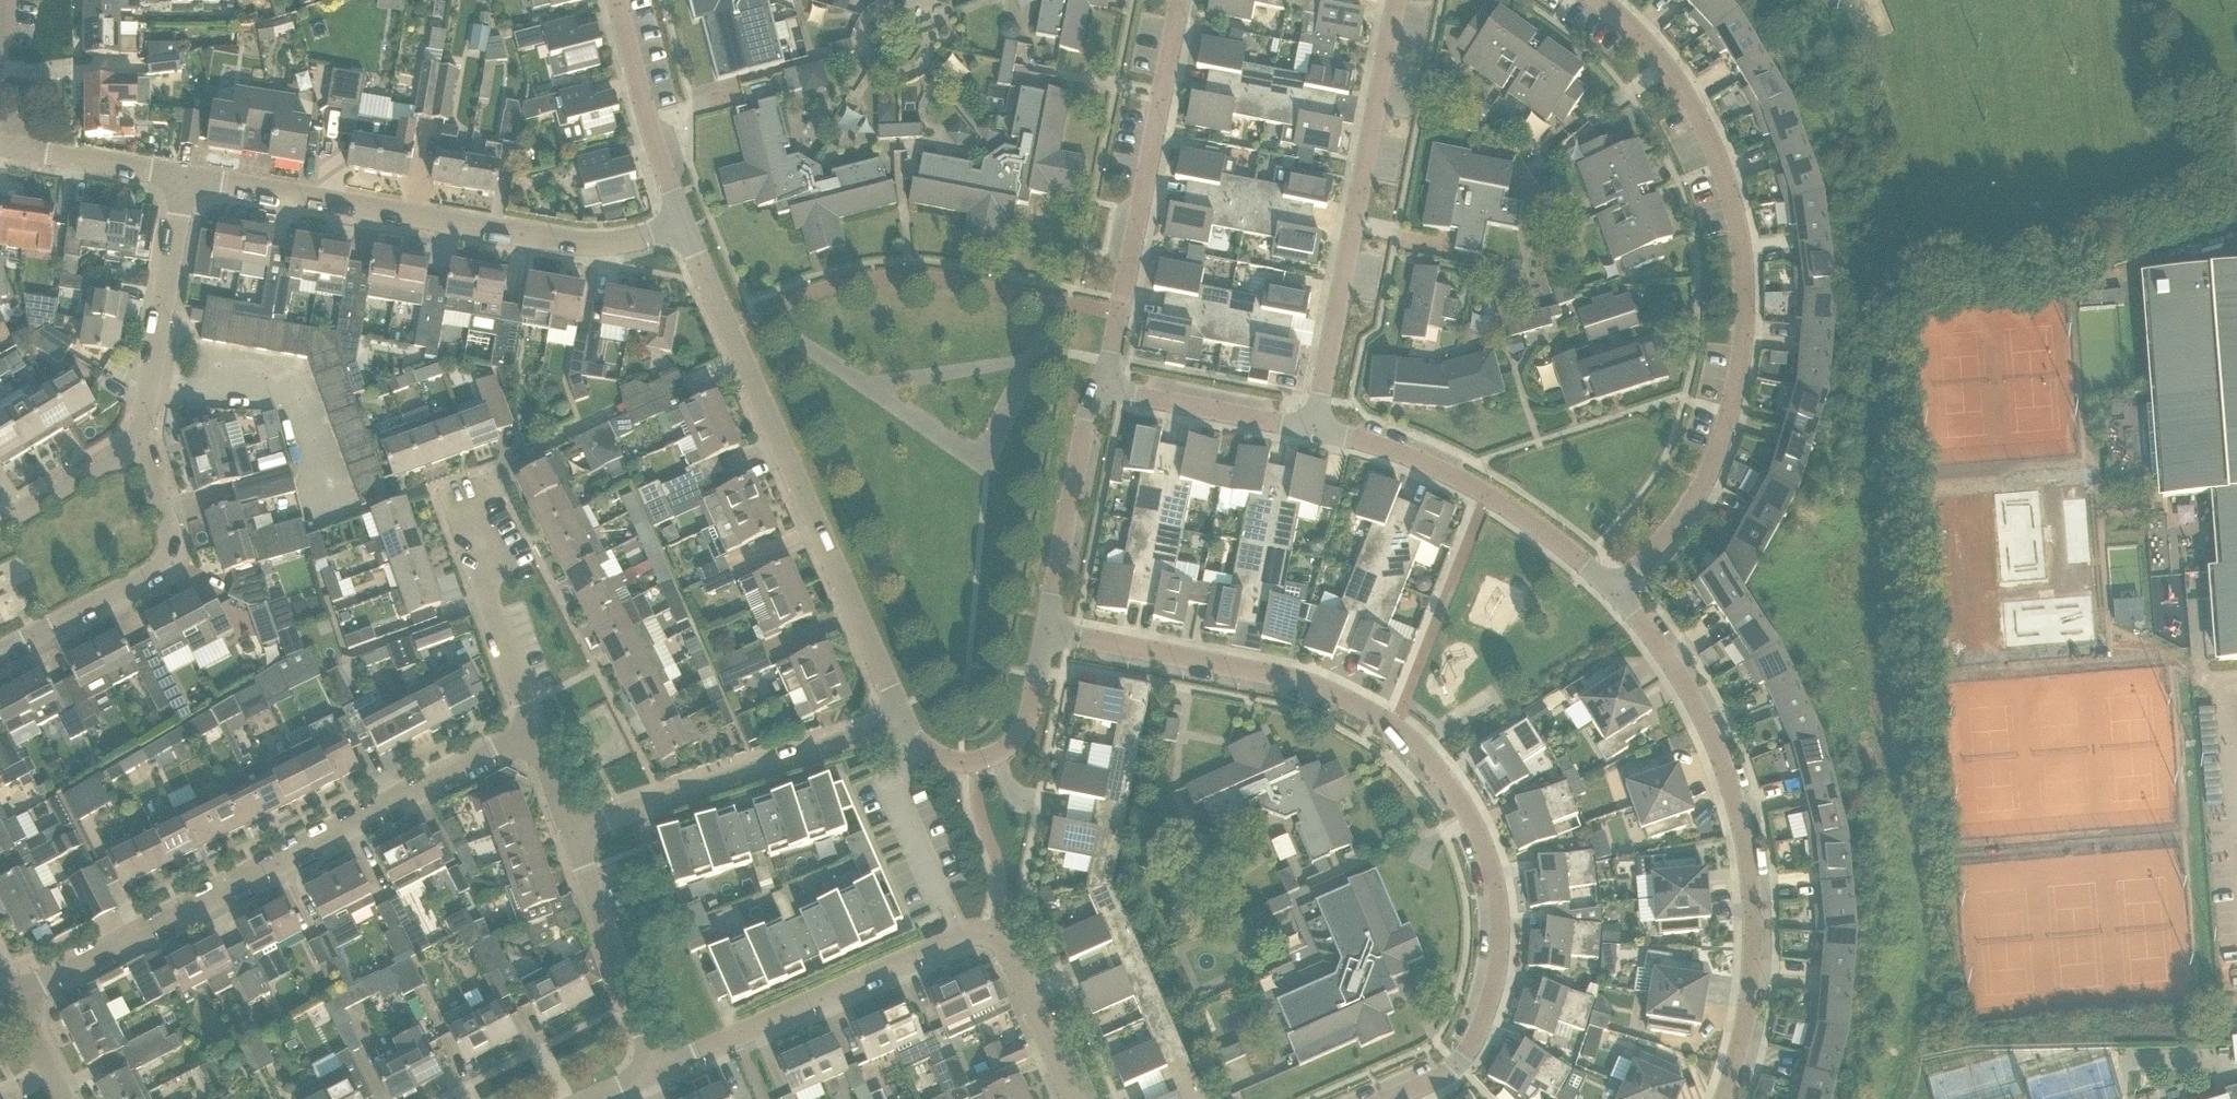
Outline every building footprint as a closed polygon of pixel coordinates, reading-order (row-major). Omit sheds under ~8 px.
[(86,9),(84,11),(84,21),(86,22),(86,24),(118,25),(119,11),(139,11),(139,12),(140,12),(140,0),(86,0),(86,9)] [(327,0),(298,0),(301,9),(327,0)] [(408,0),(381,0),(380,6),(407,11),(408,0)] [(533,11),(550,7),(550,9),(583,0),(530,0),(533,11)] [(694,22),(698,20),(701,20),(706,37),(717,81),(784,63),(768,0),(688,0),(694,22)] [(1048,2),(1042,1),(1036,35),(1058,40),(1057,48),(1076,52),(1086,5),(1099,7),(1100,0),(1048,0),(1048,2)] [(1288,0),(1210,0),(1208,10),(1217,11),(1216,15),(1251,22),(1254,5),(1286,11),(1288,0)] [(1286,11),(1305,14),(1318,17),(1314,38),(1301,35),(1299,44),(1333,51),(1336,38),(1349,41),(1349,37),(1359,39),(1364,13),(1354,11),(1356,0),(1288,0),(1286,11)] [(1695,10),(1689,15),(1706,33),(1738,9),(1729,0),(1685,0),(1695,10)] [(1764,52),(1738,9),(1706,33),(1719,55),(1726,50),(1737,69),(1764,52)] [(1531,43),(1535,37),(1498,11),(1489,22),(1477,14),(1459,40),(1471,48),(1462,61),(1502,89),(1515,71),(1517,73),(1536,46),(1531,43)] [(540,28),(514,35),(514,37),(518,52),(546,45),(551,60),(562,57),(567,75),(579,72),(600,66),(595,48),(602,46),(597,28),(578,33),(574,19),(553,25),(540,28)] [(274,36),(294,30),(291,20),(272,25),(271,22),(255,25),(259,45),(275,42),(274,36)] [(1002,26),(1001,34),(1005,40),(1013,41),(1019,37),(1020,29),(1016,23),(1008,22),(1002,26)] [(118,38),(118,25),(86,24),(86,55),(119,55),(119,54),(139,54),(139,55),(140,55),(140,38),(139,38),(118,38)] [(1242,33),(1243,26),(1231,24),(1230,31),(1242,33)] [(430,120),(445,32),(432,30),(428,51),(425,50),(414,108),(390,104),(378,175),(408,180),(418,118),(430,120)] [(1240,42),(1242,33),(1230,31),(1228,40),(1240,42)] [(440,68),(446,32),(445,32),(430,120),(448,123),(457,71),(440,68)] [(850,40),(829,46),(832,58),(854,53),(850,40)] [(1010,87),(1019,43),(1005,41),(997,84),(1010,87)] [(1242,64),(1246,47),(1212,41),(1211,44),(1201,42),(1196,68),(1206,70),(1203,84),(1269,96),(1274,71),(1242,64)] [(179,57),(179,44),(149,43),(149,59),(179,57)] [(484,65),(507,61),(502,44),(488,46),(487,57),(486,57),(484,65)] [(1331,64),(1333,51),(1299,44),(1299,45),(1312,48),(1306,77),(1274,71),(1269,96),(1335,109),(1338,96),(1347,97),(1352,72),(1343,70),(1344,66),(1331,64)] [(1574,82),(1582,70),(1545,44),(1541,49),(1536,46),(1517,73),(1520,75),(1507,92),(1547,121),(1552,114),(1563,123),(1586,91),(1574,82)] [(1754,113),(1791,96),(1764,52),(1737,69),(1748,87),(1741,91),(1754,113)] [(151,74),(181,71),(179,57),(149,59),(151,74)] [(795,68),(783,72),(788,93),(801,89),(795,68)] [(359,107),(365,77),(333,71),(326,109),(341,112),(343,104),(359,107)] [(80,86),(80,94),(84,96),(86,96),(86,105),(116,105),(116,106),(137,106),(137,80),(116,80),(116,79),(86,79),(86,84),(84,84),(80,86)] [(1264,122),(1269,96),(1203,84),(1201,97),(1191,95),(1186,121),(1196,123),(1195,127),(1229,133),(1233,116),(1264,122)] [(526,103),(522,120),(556,111),(560,127),(565,146),(585,141),(596,138),(617,133),(612,114),(619,112),(614,95),(595,99),(591,86),(570,91),(526,103)] [(265,95),(265,93),(235,88),(232,108),(215,105),(208,149),(241,154),(245,128),(259,131),(265,95)] [(1048,89),(1047,94),(1021,89),(1012,139),(1019,140),(1017,149),(1005,147),(984,161),(981,173),(972,172),(973,165),(923,155),(918,182),(912,181),(908,202),(969,214),(964,242),(999,248),(1004,220),(1012,222),(1016,203),(1028,205),(1031,193),(1049,196),(1051,189),(1079,194),(1086,159),(1058,153),(1069,93),(1048,89)] [(292,118),(295,98),(265,93),(265,95),(259,131),(275,133),(271,159),(303,164),(310,121),(292,118)] [(1269,96),(1264,122),(1284,126),(1296,128),(1293,147),(1336,155),(1337,150),(1342,124),(1333,122),(1335,109),(1269,96)] [(1777,154),(1807,144),(1791,96),(1754,113),(1763,136),(1770,134),(1777,154)] [(785,150),(790,149),(778,100),(758,105),(760,111),(734,118),(747,165),(719,172),(728,207),(755,200),(757,207),(775,203),(778,215),(790,212),(795,229),(802,227),(809,255),(844,246),(837,218),(897,203),(892,184),(888,185),(881,160),(832,173),(834,179),(824,181),(821,169),(799,156),(787,159),(785,150)] [(522,115),(519,103),(506,102),(505,112),(504,111),(499,142),(517,144),(522,115)] [(378,175),(390,104),(387,121),(358,116),(348,169),(378,175)] [(116,125),(116,106),(116,105),(86,105),(85,137),(134,137),(134,125),(116,125)] [(1478,133),(1483,112),(1470,109),(1465,131),(1478,133)] [(844,126),(857,130),(863,115),(850,110),(844,126)] [(198,147),(203,115),(186,112),(180,144),(198,147)] [(879,140),(923,138),(923,125),(879,127),(879,140)] [(453,156),(458,129),(443,126),(433,184),(464,189),(469,159),(453,156)] [(1635,142),(1622,148),(1617,134),(1588,145),(1593,158),(1578,164),(1594,207),(1609,202),(1611,207),(1647,193),(1645,188),(1651,186),(1635,142)] [(1272,155),(1274,143),(1262,140),(1259,153),(1272,155)] [(1539,189),(1554,179),(1530,142),(1515,152),(1539,189)] [(494,194),(503,147),(486,144),(483,162),(469,159),(464,189),(494,194)] [(1785,201),(1824,192),(1807,144),(1777,154),(1784,174),(1777,177),(1785,201)] [(612,166),(608,152),(606,145),(585,150),(587,158),(577,160),(584,190),(580,191),(585,209),(601,205),(602,207),(634,199),(629,180),(636,179),(631,161),(612,166)] [(1471,154),(1468,153),(1446,149),(1432,159),(1427,184),(1431,184),(1423,227),(1449,232),(1450,229),(1458,231),(1454,250),(1481,255),(1487,224),(1517,230),(1522,204),(1502,200),(1503,191),(1508,192),(1513,166),(1470,157),(1471,154)] [(1221,176),(1224,158),(1190,152),(1189,156),(1180,154),(1175,180),(1184,181),(1182,195),(1248,208),(1253,182),(1221,176)] [(1253,182),(1248,208),(1314,220),(1317,207),(1326,209),(1331,183),(1322,181),(1322,177),(1309,175),(1312,162),(1299,160),(1296,172),(1288,171),(1285,188),(1272,186),(1253,182)] [(1799,246),(1830,242),(1824,192),(1785,201),(1788,225),(1796,224),(1799,246)] [(1655,196),(1649,199),(1647,193),(1611,207),(1613,212),(1598,218),(1614,261),(1629,256),(1634,269),(1663,258),(1658,245),(1672,240),(1655,196)] [(1243,233),(1248,208),(1182,195),(1179,208),(1170,206),(1165,232),(1174,234),(1174,238),(1208,245),(1211,227),(1243,233)] [(27,203),(3,200),(0,220),(0,248),(22,251),(27,203)] [(51,239),(55,207),(27,203),(22,251),(51,256),(53,240),(51,239)] [(1311,234),(1314,220),(1248,208),(1243,233),(1275,240),(1271,257),(1306,263),(1306,260),(1316,261),(1321,236),(1311,234)] [(107,248),(111,215),(82,211),(81,221),(68,219),(63,258),(79,260),(81,249),(106,252),(106,248),(107,248)] [(139,227),(141,219),(111,215),(107,248),(121,250),(120,257),(150,262),(155,230),(139,227)] [(214,270),(239,274),(247,230),(222,225),(222,224),(220,224),(218,234),(201,231),(194,277),(212,280),(214,270)] [(272,233),(272,234),(247,230),(239,274),(240,268),(267,272),(274,233),(272,233)] [(280,269),(278,283),(289,285),(285,308),(289,309),(293,289),(299,290),(300,283),(303,283),(316,286),(323,243),(299,239),(300,238),(298,237),(295,251),(294,259),(292,271),(280,269)] [(1796,293),(1837,292),(1830,242),(1799,246),(1802,267),(1794,268),(1796,293)] [(316,286),(315,293),(331,296),(334,279),(345,281),(348,269),(349,262),(351,247),(349,247),(349,248),(323,243),(316,286)] [(1203,256),(1205,249),(1188,246),(1187,254),(1203,256)] [(375,251),(369,284),(367,298),(393,302),(401,256),(377,252),(377,251),(375,251)] [(1248,266),(1251,254),(1240,252),(1237,264),(1248,266)] [(8,298),(2,254),(0,254),(0,299),(8,298)] [(1205,257),(1203,256),(1187,254),(1185,261),(1203,265),(1205,257)] [(427,261),(401,256),(393,302),(421,307),(429,260),(427,260),(427,261)] [(1199,287),(1203,270),(1169,263),(1168,267),(1158,265),(1153,291),(1163,293),(1160,306),(1226,319),(1231,293),(1199,287)] [(454,265),(455,264),(453,264),(445,312),(432,309),(425,349),(437,351),(444,314),(470,319),(478,269),(454,265)] [(1435,286),(1438,272),(1415,267),(1410,293),(1418,295),(1420,289),(1433,292),(1434,286),(1435,286)] [(478,269),(470,319),(488,322),(489,318),(498,320),(499,320),(498,320),(510,323),(513,305),(501,303),(503,295),(507,273),(505,273),(505,274),(478,269)] [(2145,277),(2162,497),(2214,493),(2220,571),(2211,572),(2218,661),(2236,659),(2236,270),(2145,277)] [(532,279),(532,278),(530,277),(522,325),(522,327),(547,332),(555,283),(532,279)] [(84,280),(81,301),(87,302),(84,321),(122,326),(126,299),(108,296),(109,284),(84,280)] [(1557,306),(1574,301),(1567,280),(1550,286),(1557,306)] [(271,322),(278,283),(264,281),(260,307),(258,320),(259,320),(271,322)] [(1497,307),(1514,302),(1508,281),(1491,286),(1497,307)] [(1300,292),(1301,288),(1266,282),(1263,299),(1231,293),(1226,319),(1292,332),(1295,318),(1304,320),(1309,294),(1300,292)] [(278,283),(271,322),(274,323),(282,324),(285,308),(289,285),(278,283)] [(582,286),(582,287),(555,283),(547,332),(564,335),(565,328),(576,330),(584,287),(582,286)] [(1418,295),(1417,304),(1445,310),(1457,312),(1459,302),(1447,299),(1449,288),(1435,286),(1434,286),(1433,292),(1420,289),(1418,295)] [(604,325),(629,330),(634,296),(609,292),(609,291),(608,291),(602,326),(603,326),(604,325)] [(1801,340),(1832,343),(1837,292),(1796,293),(1795,318),(1802,318),(1801,340)] [(338,322),(335,333),(339,334),(347,335),(350,320),(354,296),(343,294),(342,298),(338,322)] [(55,323),(57,300),(22,295),(29,338),(25,339),(26,340),(36,335),(47,328),(55,323)] [(1629,296),(1614,301),(1612,295),(1591,302),(1593,308),(1578,313),(1584,331),(1587,342),(1638,326),(1634,315),(1635,314),(1629,296)] [(634,296),(629,330),(648,333),(661,335),(659,351),(670,353),(670,352),(677,313),(661,310),(663,300),(661,300),(661,301),(634,296)] [(234,302),(229,301),(208,298),(206,310),(220,313),(232,315),(234,302)] [(232,315),(232,316),(247,318),(258,320),(260,307),(234,302),(232,315)] [(1415,313),(1414,320),(1427,323),(1426,328),(1427,328),(1441,331),(1443,320),(1455,322),(1457,312),(1445,310),(1417,304),(1415,313)] [(1547,309),(1518,317),(1514,305),(1497,309),(1505,339),(1552,326),(1550,320),(1561,317),(1558,306),(1547,309)] [(1148,318),(1143,344),(1153,345),(1152,349),(1167,352),(1165,364),(1184,368),(1186,356),(1190,338),(1221,345),(1226,319),(1160,306),(1158,320),(1148,318)] [(425,349),(432,309),(420,308),(413,347),(425,349)] [(202,324),(204,312),(193,310),(191,322),(202,324)] [(215,343),(220,313),(206,310),(201,340),(215,343)] [(1414,320),(1415,313),(1406,312),(1401,338),(1424,342),(1427,328),(1426,328),(1427,323),(1414,320)] [(227,345),(232,316),(232,315),(220,313),(215,343),(227,345)] [(242,348),(247,318),(232,316),(227,345),(242,348)] [(258,320),(247,318),(242,348),(255,350),(259,320),(258,320)] [(1290,345),(1292,332),(1226,319),(1221,345),(1253,351),(1247,381),(1267,384),(1269,372),(1284,375),(1285,371),(1294,373),(1299,347),(1290,345)] [(274,323),(271,322),(259,320),(255,350),(269,353),(274,323)] [(359,337),(362,322),(350,320),(347,335),(359,337)] [(498,320),(499,320),(498,320),(489,368),(501,370),(510,323),(498,320)] [(121,327),(121,326),(84,321),(79,348),(117,354),(119,341),(124,340),(126,331),(121,327)] [(282,325),(282,324),(274,323),(269,353),(282,355),(287,326),(282,325)] [(522,327),(522,325),(510,323),(501,370),(513,372),(521,327),(522,327)] [(295,357),(301,327),(291,326),(291,327),(287,326),(282,355),(295,357)] [(309,329),(301,327),(295,357),(307,359),(308,362),(313,330),(309,329)] [(67,354),(73,343),(47,328),(36,335),(42,338),(67,354)] [(329,332),(313,330),(308,362),(314,376),(342,367),(341,359),(341,358),(339,334),(335,333),(329,332)] [(569,374),(568,382),(575,402),(588,398),(581,376),(580,376),(587,336),(576,334),(573,348),(569,374)] [(67,354),(42,338),(36,335),(26,340),(35,349),(61,365),(67,354)] [(587,336),(580,376),(604,380),(606,367),(594,365),(599,337),(587,335),(587,336)] [(1511,354),(1525,351),(1521,338),(1508,341),(1511,354)] [(1828,393),(1832,343),(1801,340),(1797,385),(1789,384),(1788,385),(1828,393)] [(1569,410),(1667,379),(1656,343),(1592,363),(1587,349),(1553,360),(1569,410)] [(1446,408),(1503,393),(1492,352),(1441,366),(1441,369),(1423,368),(1423,363),(1374,359),(1370,400),(1446,408)] [(9,372),(24,364),(17,353),(3,361),(9,372)] [(341,359),(342,367),(347,381),(351,393),(352,395),(367,389),(357,359),(341,359)] [(9,372),(3,361),(0,363),(0,378),(9,372)] [(439,364),(424,369),(428,381),(443,375),(439,364)] [(319,391),(347,381),(342,367),(314,376),(319,391)] [(635,383),(620,389),(623,403),(624,406),(628,416),(664,400),(686,390),(678,373),(647,387),(635,383)] [(75,374),(51,388),(73,424),(96,410),(93,404),(75,374)] [(404,376),(388,382),(392,394),(408,388),(404,376)] [(512,427),(505,406),(495,378),(475,385),(484,409),(460,418),(457,409),(455,410),(469,451),(497,441),(494,433),(512,427)] [(323,404),(351,393),(347,381),(319,391),(323,404)] [(388,382),(373,387),(378,399),(392,394),(388,382)] [(1813,442),(1828,393),(1788,385),(1781,409),(1789,412),(1783,432),(1813,442)] [(49,438),(73,424),(51,388),(27,402),(49,438)] [(0,404),(0,410),(4,416),(26,452),(49,438),(27,402),(21,391),(0,404)] [(356,407),(352,395),(351,393),(323,404),(328,417),(356,407)] [(671,415),(664,418),(669,430),(679,426),(685,440),(690,438),(727,421),(715,395),(695,404),(692,405),(671,415)] [(664,418),(671,415),(664,400),(628,416),(606,426),(612,439),(613,442),(635,432),(633,428),(662,414),(664,418)] [(2142,471),(2140,405),(2112,406),(2114,472),(2142,471)] [(333,430),(361,420),(356,407),(328,417),(333,430)] [(188,448),(193,463),(232,452),(224,424),(214,426),(210,410),(186,409),(193,433),(184,435),(184,436),(179,437),(182,450),(188,448)] [(419,469),(444,460),(426,409),(401,418),(404,427),(419,469)] [(455,410),(430,418),(427,409),(426,409),(444,460),(469,451),(455,410)] [(4,416),(0,410),(0,461),(8,456),(11,461),(26,452),(4,416)] [(268,442),(282,438),(275,412),(261,416),(268,442)] [(338,442),(365,432),(361,420),(333,430),(338,442)] [(657,483),(636,492),(644,509),(647,507),(700,483),(693,468),(714,458),(716,457),(738,448),(727,421),(690,438),(685,440),(677,444),(683,458),(688,469),(684,471),(686,476),(660,488),(657,483)] [(587,450),(612,439),(606,426),(581,437),(587,450)] [(395,478),(419,469),(404,427),(379,435),(395,478)] [(1140,474),(1131,521),(1157,526),(1172,447),(1159,445),(1161,432),(1135,427),(1133,437),(1130,436),(1126,453),(1116,451),(1110,483),(1112,483),(1112,482),(1111,482),(1115,463),(1124,465),(1123,470),(1140,474)] [(342,455),(370,444),(365,432),(338,442),(342,455)] [(1798,491),(1813,442),(1783,432),(1769,476),(1762,473),(1761,475),(1798,491)] [(1212,452),(1214,442),(1188,437),(1186,450),(1172,447),(1157,526),(1182,531),(1192,484),(1220,489),(1224,468),(1213,466),(1216,453),(1212,452)] [(347,468),(375,458),(370,444),(342,455),(347,468)] [(197,479),(191,481),(195,493),(201,491),(201,492),(238,481),(241,494),(262,488),(258,474),(253,475),(245,448),(232,452),(193,463),(197,479)] [(1267,466),(1269,453),(1244,448),(1242,458),(1238,457),(1235,470),(1224,468),(1220,489),(1249,495),(1240,542),(1265,547),(1280,468),(1267,466)] [(352,481),(379,471),(375,458),(347,468),(352,481)] [(618,460),(621,459),(620,458),(605,466),(612,481),(624,475),(618,460)] [(1320,473),(1322,463),(1296,458),(1294,471),(1280,468),(1265,547),(1291,552),(1300,504),(1317,508),(1324,473),(1320,473)] [(544,467),(517,481),(530,505),(570,484),(558,460),(544,467)] [(1734,461),(1728,488),(1742,491),(1747,464),(1734,461)] [(262,488),(292,479),(289,466),(258,474),(262,488)] [(357,494),(384,484),(379,471),(352,481),(357,494)] [(1773,535),(1798,491),(1761,475),(1749,496),(1756,500),(1745,519),(1773,535)] [(700,483),(647,507),(655,525),(673,516),(670,510),(696,498),(697,498),(699,503),(702,502),(714,528),(763,505),(752,479),(721,493),(714,477),(700,483)] [(1396,499),(1400,487),(1376,478),(1372,486),(1369,485),(1356,517),(1372,524),(1354,569),(1379,579),(1408,504),(1396,499)] [(265,501),(296,493),(292,479),(262,488),(265,501)] [(362,508),(389,498),(384,484),(357,494),(362,508)] [(568,486),(570,484),(530,505),(542,528),(580,509),(568,486)] [(1325,496),(1323,505),(1327,510),(1336,511),(1342,491),(1326,487),(1326,488),(1329,489),(1328,497),(1325,496)] [(237,508),(208,517),(216,545),(246,536),(274,528),(270,515),(262,517),(258,503),(265,501),(262,488),(241,494),(245,506),(237,508)] [(626,514),(639,509),(632,493),(619,499),(626,514)] [(1447,516),(1450,507),(1426,497),(1421,509),(1408,504),(1379,579),(1403,588),(1415,558),(1432,564),(1439,546),(1449,550),(1456,534),(1445,530),(1450,518),(1447,516)] [(379,540),(413,527),(404,502),(370,514),(379,540)] [(725,553),(775,532),(763,505),(714,528),(725,553)] [(554,551),(591,532),(580,509),(542,528),(554,551)] [(637,539),(650,533),(639,509),(626,514),(637,539)] [(1743,589),(1773,535),(1745,519),(1722,561),(1743,590),(1743,589)] [(1105,565),(1098,599),(1102,600),(1100,609),(1126,614),(1128,602),(1142,604),(1157,526),(1131,521),(1125,554),(1115,552),(1106,558),(1105,565)] [(1176,563),(1182,531),(1157,526),(1142,604),(1155,607),(1153,619),(1179,624),(1181,615),(1184,616),(1187,603),(1198,605),(1202,584),(1196,582),(1199,567),(1176,563)] [(246,536),(216,545),(224,573),(229,572),(255,564),(254,564),(258,563),(268,560),(284,555),(281,545),(276,529),(278,528),(278,527),(274,528),(246,536)] [(378,568),(422,553),(413,527),(379,540),(379,541),(363,546),(367,558),(374,555),(378,568)] [(594,561),(604,556),(591,532),(554,551),(566,575),(594,561)] [(327,558),(319,534),(319,533),(306,537),(314,563),(317,562),(327,558)] [(648,562),(660,556),(650,533),(637,539),(648,562)] [(1250,625),(1265,547),(1240,542),(1230,589),(1202,584),(1198,605),(1209,607),(1206,620),(1210,621),(1208,630),(1234,635),(1237,623),(1250,625)] [(1282,599),(1291,552),(1265,547),(1250,625),(1263,628),(1261,640),(1287,645),(1289,636),(1293,637),(1299,602),(1282,599)] [(397,590),(431,578),(422,553),(378,568),(379,569),(389,566),(397,590)] [(659,587),(671,580),(660,556),(648,562),(632,570),(635,577),(651,570),(659,587)] [(333,568),(331,569),(327,558),(317,562),(314,563),(316,570),(319,570),(325,588),(338,583),(333,568)] [(701,584),(728,572),(722,560),(696,572),(701,584)] [(618,577),(605,583),(594,561),(566,575),(578,598),(618,577)] [(1743,589),(1743,590),(1722,561),(1693,585),(1707,607),(1714,602),(1726,620),(1752,602),(1743,589)] [(764,606),(800,590),(789,564),(761,576),(759,572),(737,582),(744,598),(758,592),(764,606)] [(1349,653),(1379,579),(1354,569),(1341,601),(1325,594),(1307,639),(1311,641),(1307,650),(1332,660),(1336,648),(1349,653)] [(706,596),(733,584),(728,572),(701,584),(706,596)] [(267,590),(266,590),(262,576),(233,585),(228,596),(246,605),(251,607),(266,604),(270,603),(267,590)] [(612,595),(624,588),(618,577),(578,598),(590,621),(618,607),(612,595)] [(397,590),(391,592),(400,619),(411,615),(432,608),(441,605),(431,578),(397,590)] [(1385,633),(1403,588),(1379,579),(1349,653),(1362,658),(1357,670),(1381,679),(1385,670),(1389,672),(1394,660),(1404,664),(1417,631),(1416,631),(1411,643),(1385,633)] [(669,610),(682,605),(671,580),(659,587),(669,610)] [(331,605),(344,600),(338,583),(325,588),(331,605)] [(779,630),(812,616),(800,590),(764,606),(770,621),(757,627),(763,641),(781,633),(779,630)] [(166,603),(165,603),(168,609),(189,648),(193,656),(234,635),(220,607),(204,615),(193,593),(181,600),(179,597),(167,604),(166,603)] [(270,603),(266,604),(276,632),(294,626),(284,598),(270,603)] [(602,644),(642,623),(631,601),(618,607),(590,621),(602,644)] [(1752,602),(1726,620),(1738,638),(1732,642),(1746,663),(1780,643),(1752,602)] [(251,607),(246,605),(261,647),(279,641),(277,634),(276,632),(266,604),(251,607)] [(676,625),(689,619),(682,605),(669,610),(676,625)] [(162,661),(189,648),(168,609),(142,622),(162,661)] [(614,668),(653,648),(655,647),(642,623),(602,644),(614,668)] [(294,628),(277,634),(279,641),(285,657),(302,651),(294,628)] [(417,653),(418,652),(446,642),(441,628),(412,638),(417,652),(417,653)] [(347,651),(376,641),(371,629),(343,639),(347,651)] [(118,634),(92,648),(107,676),(113,687),(137,674),(139,673),(128,652),(118,634)] [(417,653),(417,652),(412,638),(386,648),(389,659),(390,660),(396,672),(422,663),(418,652),(417,653)] [(690,658),(702,652),(695,638),(683,643),(690,658)] [(734,669),(765,655),(760,643),(713,664),(718,676),(734,669)] [(1772,702),(1801,689),(1780,643),(1746,663),(1756,686),(1763,682),(1772,702)] [(793,657),(776,665),(789,695),(801,690),(837,673),(826,647),(794,661),(793,657)] [(74,677),(63,683),(88,732),(89,732),(87,728),(98,722),(87,700),(113,687),(107,676),(92,648),(66,661),(74,677)] [(390,660),(389,659),(386,648),(358,657),(365,670),(390,660)] [(663,672),(665,671),(653,648),(614,668),(626,691),(663,672)] [(702,652),(690,658),(697,673),(709,667),(702,652)] [(244,682),(234,665),(223,671),(215,655),(200,663),(217,696),(244,682)] [(741,681),(771,668),(765,655),(734,669),(718,676),(726,696),(744,688),(741,681)] [(442,688),(437,690),(452,719),(456,721),(465,716),(466,712),(476,706),(488,700),(484,692),(468,662),(456,668),(461,678),(442,688)] [(165,665),(153,671),(172,707),(180,723),(191,716),(183,702),(170,674),(165,665)] [(266,703),(290,691),(277,665),(254,679),(257,685),(264,699),(266,703)] [(1625,672),(1618,677),(1611,666),(1585,683),(1583,679),(1561,692),(1571,708),(1578,704),(1590,723),(1638,692),(1625,672)] [(158,715),(172,707),(153,671),(139,678),(158,715)] [(660,688),(669,683),(663,672),(626,691),(638,714),(666,700),(660,688)] [(88,732),(63,683),(51,689),(43,673),(17,687),(31,715),(38,728),(59,717),(71,741),(88,732)] [(800,721),(849,699),(837,673),(801,690),(807,704),(795,709),(800,721)] [(452,719),(437,690),(431,679),(407,691),(405,687),(404,687),(428,731),(432,733),(441,728),(442,724),(452,719)] [(1137,754),(1150,686),(1119,680),(1116,694),(1079,687),(1073,716),(1117,724),(1113,749),(1137,754)] [(266,703),(264,699),(257,685),(243,692),(249,703),(254,700),(257,707),(266,703)] [(717,686),(705,691),(712,706),(724,701),(717,686)] [(31,715),(17,687),(0,695),(0,747),(11,768),(12,768),(23,762),(6,728),(31,715)] [(403,744),(428,731),(404,687),(381,699),(377,692),(403,744)] [(1785,748),(1822,734),(1801,689),(1772,702),(1792,744),(1784,746),(1785,748)] [(379,756),(403,744),(377,692),(353,705),(342,710),(354,732),(364,727),(379,756)] [(1644,717),(1651,712),(1638,692),(1590,723),(1603,743),(1596,747),(1605,762),(1626,750),(1623,745),(1650,727),(1644,717)] [(226,724),(244,714),(233,696),(210,710),(218,728),(242,776),(244,775),(265,816),(288,805),(267,762),(265,763),(264,760),(252,765),(247,756),(242,758),(226,724)] [(687,718),(678,723),(666,700),(638,714),(650,738),(688,718),(687,718)] [(721,731),(735,725),(724,701),(712,706),(710,707),(721,731)] [(1181,714),(1182,706),(1174,705),(1172,713),(1181,714)] [(2205,802),(2221,801),(2214,707),(2198,708),(2205,802)] [(197,741),(218,728),(210,710),(188,723),(197,741)] [(761,738),(752,718),(750,714),(737,719),(748,744),(761,738)] [(359,770),(349,751),(332,717),(308,729),(335,782),(359,770)] [(673,756),(700,742),(688,718),(650,738),(662,761),(664,760),(673,756)] [(1176,743),(1180,721),(1167,719),(1162,740),(1176,743)] [(1545,749),(1533,730),(1526,720),(1480,749),(1487,761),(1476,768),(1495,798),(1528,776),(1521,764),(1545,749)] [(197,741),(188,723),(166,736),(172,748),(180,743),(193,735),(197,741)] [(311,793),(335,782),(308,729),(307,730),(312,740),(290,751),(311,793)] [(1076,730),(1074,739),(1083,741),(1085,731),(1076,730)] [(1276,747),(1269,751),(1261,733),(1229,748),(1236,765),(1185,787),(1194,806),(1202,802),(1212,825),(1250,809),(1248,804),(1257,800),(1261,810),(1285,820),(1296,815),(1300,824),(1294,826),(1311,864),(1330,856),(1329,855),(1352,845),(1334,803),(1352,795),(1337,763),(1320,770),(1317,763),(1300,770),(1295,758),(1283,764),(1276,747)] [(1804,791),(1835,783),(1822,734),(1785,748),(1791,772),(1799,770),(1804,791)] [(166,736),(152,745),(158,757),(172,748),(166,736)] [(1071,741),(1070,749),(1081,751),(1082,743),(1071,741)] [(180,743),(172,748),(180,764),(188,760),(180,743)] [(11,768),(0,747),(0,774),(11,768)] [(1124,821),(1137,754),(1113,749),(1108,773),(1064,765),(1058,794),(1096,801),(1093,814),(1124,821)] [(149,762),(143,750),(121,763),(127,775),(149,762)] [(288,805),(311,793),(290,751),(267,762),(288,805)] [(29,755),(24,758),(30,771),(36,769),(29,755)] [(673,756),(664,760),(667,769),(676,766),(673,756)] [(1677,766),(1669,769),(1665,758),(1624,772),(1628,783),(1624,784),(1632,807),(1685,789),(1677,766)] [(0,774),(0,776),(6,787),(19,780),(23,787),(34,782),(31,778),(30,774),(23,762),(12,768),(11,768),(0,774)] [(112,783),(127,775),(121,763),(105,772),(112,783)] [(1568,785),(1579,781),(1573,769),(1561,775),(1568,785)] [(241,828),(265,816),(244,775),(242,776),(221,788),(241,828)] [(668,868),(675,888),(752,863),(750,857),(762,853),(768,851),(770,857),(847,832),(840,812),(852,808),(852,809),(853,808),(842,783),(839,783),(840,785),(832,788),(831,785),(828,778),(815,782),(814,782),(789,790),(789,791),(777,795),(777,794),(752,802),(755,810),(736,816),(734,808),(709,816),(709,817),(697,821),(697,820),(671,828),(672,829),(658,834),(660,841),(661,844),(652,847),(651,845),(649,846),(660,870),(668,868)] [(77,823),(110,804),(95,779),(63,798),(77,823)] [(1584,795),(1579,781),(1568,785),(1569,786),(1573,799),(1584,795)] [(1551,824),(1576,815),(1564,783),(1514,801),(1518,814),(1506,818),(1518,851),(1556,837),(1551,824)] [(1809,838),(1848,831),(1835,783),(1804,791),(1810,812),(1802,814),(1809,838)] [(519,797),(514,799),(509,786),(473,799),(478,813),(486,810),(495,835),(529,823),(519,797)] [(217,840),(241,828),(221,788),(219,788),(225,800),(213,806),(210,799),(200,804),(217,840)] [(1685,815),(1693,812),(1685,789),(1632,807),(1640,830),(1643,829),(1647,840),(1689,826),(1685,815)] [(200,804),(199,804),(196,799),(174,811),(194,851),(217,840),(200,804)] [(172,807),(148,818),(156,833),(171,863),(194,851),(174,811),(172,807)] [(0,808),(0,827),(16,820),(15,819),(7,823),(0,808)] [(1111,886),(1124,821),(1093,814),(1091,828),(1053,821),(1048,850),(1091,858),(1085,889),(1111,886)] [(27,842),(16,820),(0,827),(0,858),(14,851),(13,849),(27,842)] [(38,852),(76,832),(70,820),(32,839),(38,852)] [(454,852),(467,845),(454,820),(440,827),(454,852)] [(504,860),(538,849),(529,823),(495,835),(504,860)] [(425,830),(400,843),(420,881),(446,868),(444,866),(430,838),(426,830),(425,830)] [(1820,884),(1852,881),(1848,831),(1809,838),(1811,863),(1819,862),(1820,884)] [(45,865),(83,846),(76,832),(38,852),(45,865)] [(861,878),(880,869),(864,832),(845,841),(861,878)] [(146,875),(171,863),(156,833),(132,846),(146,875)] [(1289,833),(1273,840),(1282,861),(1298,853),(1289,833)] [(1580,853),(1589,848),(1585,838),(1575,842),(1580,853)] [(400,843),(377,855),(387,875),(396,894),(408,888),(420,882),(420,881),(400,843)] [(473,861),(469,850),(467,845),(454,852),(461,867),(462,866),(473,861)] [(1606,845),(1593,849),(1597,861),(1610,857),(1606,845)] [(122,887),(146,875),(132,846),(108,858),(122,887)] [(513,886),(547,874),(538,849),(504,860),(513,886)] [(1595,886),(1590,852),(1590,851),(1536,859),(1538,872),(1525,874),(1530,909),(1551,906),(1569,904),(1569,903),(1567,889),(1595,886)] [(1696,859),(1665,862),(1664,857),(1639,859),(1641,878),(1649,877),(1651,900),(1708,895),(1706,871),(1697,871),(1696,859)] [(457,867),(466,882),(478,876),(473,861),(462,866),(461,867),(459,868),(458,867),(457,867)] [(116,908),(106,889),(94,866),(68,880),(90,922),(116,908)] [(375,904),(365,886),(355,866),(331,879),(351,917),(375,904)] [(457,867),(447,872),(459,895),(470,890),(466,882),(457,867)] [(34,871),(32,868),(18,875),(0,885),(0,896),(8,912),(50,890),(45,893),(34,871)] [(1290,868),(1278,874),(1287,894),(1299,889),(1290,868)] [(1334,975),(1276,1001),(1289,1030),(1290,1030),(1291,1034),(1291,1035),(1289,1036),(1286,1037),(1299,1066),(1349,1044),(1357,1041),(1359,1044),(1360,1048),(1394,1033),(1387,1017),(1386,1016),(1393,1013),(1387,998),(1386,996),(1387,996),(1398,991),(1393,980),(1393,979),(1395,978),(1409,972),(1406,965),(1408,964),(1423,957),(1409,924),(1407,925),(1401,927),(1398,920),(1376,869),(1347,882),(1349,886),(1314,901),(1340,960),(1334,975)] [(548,904),(556,901),(547,874),(513,886),(503,890),(517,928),(524,925),(552,916),(548,904)] [(331,879),(307,891),(317,911),(325,926),(324,927),(327,934),(328,933),(329,935),(338,931),(354,922),(351,917),(331,879)] [(781,983),(805,973),(802,965),(819,957),(823,965),(846,954),(846,953),(858,948),(858,949),(883,938),(882,937),(896,931),(893,925),(893,924),(892,922),(899,919),(900,920),(903,919),(891,893),(890,894),(890,895),(882,899),(873,879),(799,912),(802,917),(796,920),(784,925),(782,920),(708,952),(717,972),(707,977),(718,1001),(720,1000),(719,998),(727,995),(728,998),(729,998),(732,1004),(745,998),(745,999),(769,988),(781,982),(781,983)] [(1857,931),(1852,881),(1820,884),(1822,905),(1815,906),(1817,931),(1857,931)] [(1110,960),(1138,947),(1111,886),(1085,889),(1098,918),(1057,936),(1069,963),(1104,947),(1110,960)] [(62,914),(52,895),(50,890),(8,912),(21,936),(62,914)] [(1052,893),(1040,894),(1044,904),(1053,903),(1052,893)] [(1287,894),(1267,903),(1272,916),(1292,907),(1287,894)] [(1701,920),(1710,919),(1708,895),(1651,900),(1653,924),(1656,924),(1657,935),(1702,931),(1701,920)] [(415,917),(409,919),(397,897),(387,903),(414,956),(431,947),(415,917)] [(701,933),(711,929),(699,901),(673,913),(691,953),(707,946),(701,933)] [(303,936),(295,922),(285,903),(261,915),(279,948),(303,936)] [(400,963),(414,956),(387,903),(376,909),(389,932),(382,936),(395,959),(392,961),(394,966),(400,963)] [(1569,904),(1551,906),(1553,921),(1568,922),(1571,923),(1570,912),(1569,904)] [(278,949),(279,948),(261,915),(237,928),(260,971),(266,968),(266,966),(282,957),(278,949)] [(552,916),(524,925),(528,938),(534,949),(552,940),(548,931),(557,928),(553,916),(552,916)] [(1571,923),(1568,922),(1553,921),(1546,920),(1545,934),(1531,932),(1528,968),(1568,971),(1569,957),(1597,960),(1600,925),(1571,923)] [(477,929),(476,929),(474,926),(458,933),(467,952),(473,949),(485,975),(498,969),(484,941),(483,940),(477,929)] [(1619,945),(1620,926),(1602,926),(1601,944),(1619,945)] [(1821,978),(1853,980),(1857,931),(1817,931),(1817,932),(1825,932),(1821,978)] [(354,987),(329,935),(328,933),(327,934),(317,939),(329,962),(335,974),(344,992),(354,987)] [(498,971),(509,966),(495,937),(483,940),(484,941),(498,969),(498,971)] [(232,971),(226,958),(216,939),(191,951),(207,981),(215,996),(232,987),(225,974),(232,971)] [(317,939),(306,944),(318,968),(329,962),(317,939)] [(1602,945),(1601,956),(1615,956),(1616,945),(1602,945)] [(1143,1020),(1166,1009),(1138,947),(1110,960),(1115,972),(1080,988),(1092,1015),(1133,997),(1143,1020)] [(574,968),(550,981),(566,1011),(591,998),(586,989),(602,981),(590,949),(570,960),(574,968)] [(168,966),(153,974),(165,997),(175,992),(182,1006),(193,1000),(194,995),(191,989),(207,981),(191,951),(167,964),(168,966)] [(1671,961),(1672,956),(1646,952),(1643,970),(1653,972),(1649,994),(1704,1003),(1708,979),(1699,978),(1701,966),(1671,961)] [(165,997),(153,974),(144,956),(126,965),(147,1006),(165,997)] [(409,959),(400,963),(414,992),(424,986),(409,959)] [(403,998),(414,992),(400,963),(394,966),(387,969),(403,998)] [(550,981),(544,969),(519,982),(541,1024),(566,1011),(550,981)] [(261,1000),(272,995),(260,971),(249,977),(261,1000)] [(970,973),(954,980),(970,1017),(971,1017),(975,1027),(997,1017),(995,1013),(999,1012),(1009,1008),(1010,1007),(997,977),(986,982),(982,974),(972,978),(970,973)] [(1559,988),(1561,981),(1548,976),(1545,984),(1542,982),(1537,995),(1525,991),(1514,1024),(1534,1031),(1531,1041),(1543,1044),(1546,1035),(1552,1037),(1557,1024),(1583,1033),(1594,999),(1559,988)] [(249,1006),(261,1000),(249,977),(237,983),(249,1006)] [(1849,1031),(1853,980),(1821,978),(1819,999),(1811,999),(1810,1024),(1849,1031)] [(975,1027),(971,1017),(970,1017),(954,980),(927,992),(948,1039),(975,1027)] [(371,999),(370,998),(363,983),(355,987),(354,987),(344,992),(344,993),(323,1003),(337,1030),(349,1024),(351,1023),(345,1012),(371,999)] [(115,1022),(108,1009),(98,989),(81,998),(77,990),(63,998),(70,1012),(65,1015),(65,1016),(63,1018),(76,1043),(115,1022)] [(1603,997),(1599,995),(1597,994),(1592,1014),(1592,1013),(1588,1026),(1588,1027),(1589,1026),(1603,1030),(1606,1031),(1611,1011),(1610,1006),(1607,1001),(1603,997)] [(1700,1027),(1704,1003),(1649,994),(1646,1018),(1648,1018),(1646,1030),(1689,1037),(1691,1025),(1700,1027)] [(516,1037),(498,1002),(495,997),(469,1011),(490,1050),(516,1037)] [(490,1050),(469,1011),(467,1006),(443,1019),(466,1063),(490,1050)] [(944,1063),(931,1032),(920,1036),(907,1007),(881,1018),(895,1050),(903,1068),(929,1057),(933,1068),(944,1063)] [(1164,1085),(1193,1072),(1166,1009),(1143,1020),(1153,1042),(1112,1060),(1124,1087),(1159,1072),(1164,1085)] [(868,1062),(895,1050),(881,1018),(855,1030),(868,1062)] [(119,1042),(124,1039),(115,1022),(76,1043),(88,1067),(123,1049),(119,1042)] [(349,1052),(360,1046),(349,1024),(337,1030),(347,1051),(348,1050),(349,1052)] [(1836,1079),(1849,1031),(1810,1024),(1803,1048),(1811,1050),(1806,1071),(1836,1079)] [(169,1039),(169,1038),(163,1026),(127,1045),(133,1058),(169,1039)] [(1589,1026),(1586,1039),(1599,1043),(1603,1030),(1589,1026)] [(441,1076),(431,1056),(418,1032),(393,1045),(416,1089),(441,1076)] [(139,1070),(184,1047),(178,1034),(169,1038),(169,1039),(133,1058),(139,1070)] [(263,1070),(274,1065),(260,1036),(249,1042),(263,1070)] [(870,1095),(857,1065),(845,1070),(832,1040),(807,1051),(820,1082),(843,1072),(852,1093),(854,1092),(857,1098),(872,1098),(870,1095)] [(252,1076),(263,1070),(249,1042),(238,1047),(252,1076)] [(1571,1070),(1524,1042),(1517,1054),(1505,1047),(1487,1077),(1504,1087),(1502,1090),(1511,1098),(1531,1098),(1539,1091),(1553,1098),(1554,1098),(1571,1070)] [(1225,1064),(1245,1056),(1240,1043),(1220,1052),(1225,1064)] [(416,1089),(393,1045),(368,1058),(389,1098),(395,1098),(416,1089)] [(995,1073),(1026,1060),(1020,1047),(1003,1055),(999,1045),(985,1051),(995,1073)] [(349,1052),(348,1050),(347,1051),(334,1057),(341,1070),(317,1082),(326,1098),(357,1098),(350,1084),(362,1078),(352,1058),(349,1052)] [(793,1094),(820,1082),(807,1051),(779,1063),(793,1094)] [(1660,1062),(1640,1053),(1635,1064),(1631,1063),(1622,1085),(1656,1098),(1677,1098),(1683,1084),(1675,1081),(1680,1070),(1660,1062)] [(969,1085),(957,1057),(944,1063),(956,1090),(969,1085)] [(147,1094),(135,1069),(99,1088),(105,1098),(138,1098),(147,1094)] [(1836,1079),(1806,1071),(1798,1098),(1831,1098),(1836,1079)] [(1193,1072),(1164,1085),(1170,1097),(1166,1098),(1205,1098),(1193,1072)] [(1761,1079),(1758,1092),(1764,1093),(1766,1088),(1771,1089),(1773,1082),(1761,1079)] [(1018,1080),(975,1098),(1027,1098),(1018,1080)] [(317,1082),(292,1094),(294,1098),(326,1098),(317,1082)] [(1622,1085),(1616,1098),(1656,1098),(1622,1085)] [(2223,1090),(2225,1098),(2222,1098),(2236,1098),(2236,1086),(2223,1090)] [(698,1098),(730,1098),(725,1087),(698,1098)] [(882,1090),(870,1095),(872,1098),(886,1098),(882,1090)] [(1576,1098),(1563,1091),(1559,1098),(1575,1098),(1576,1098)]
